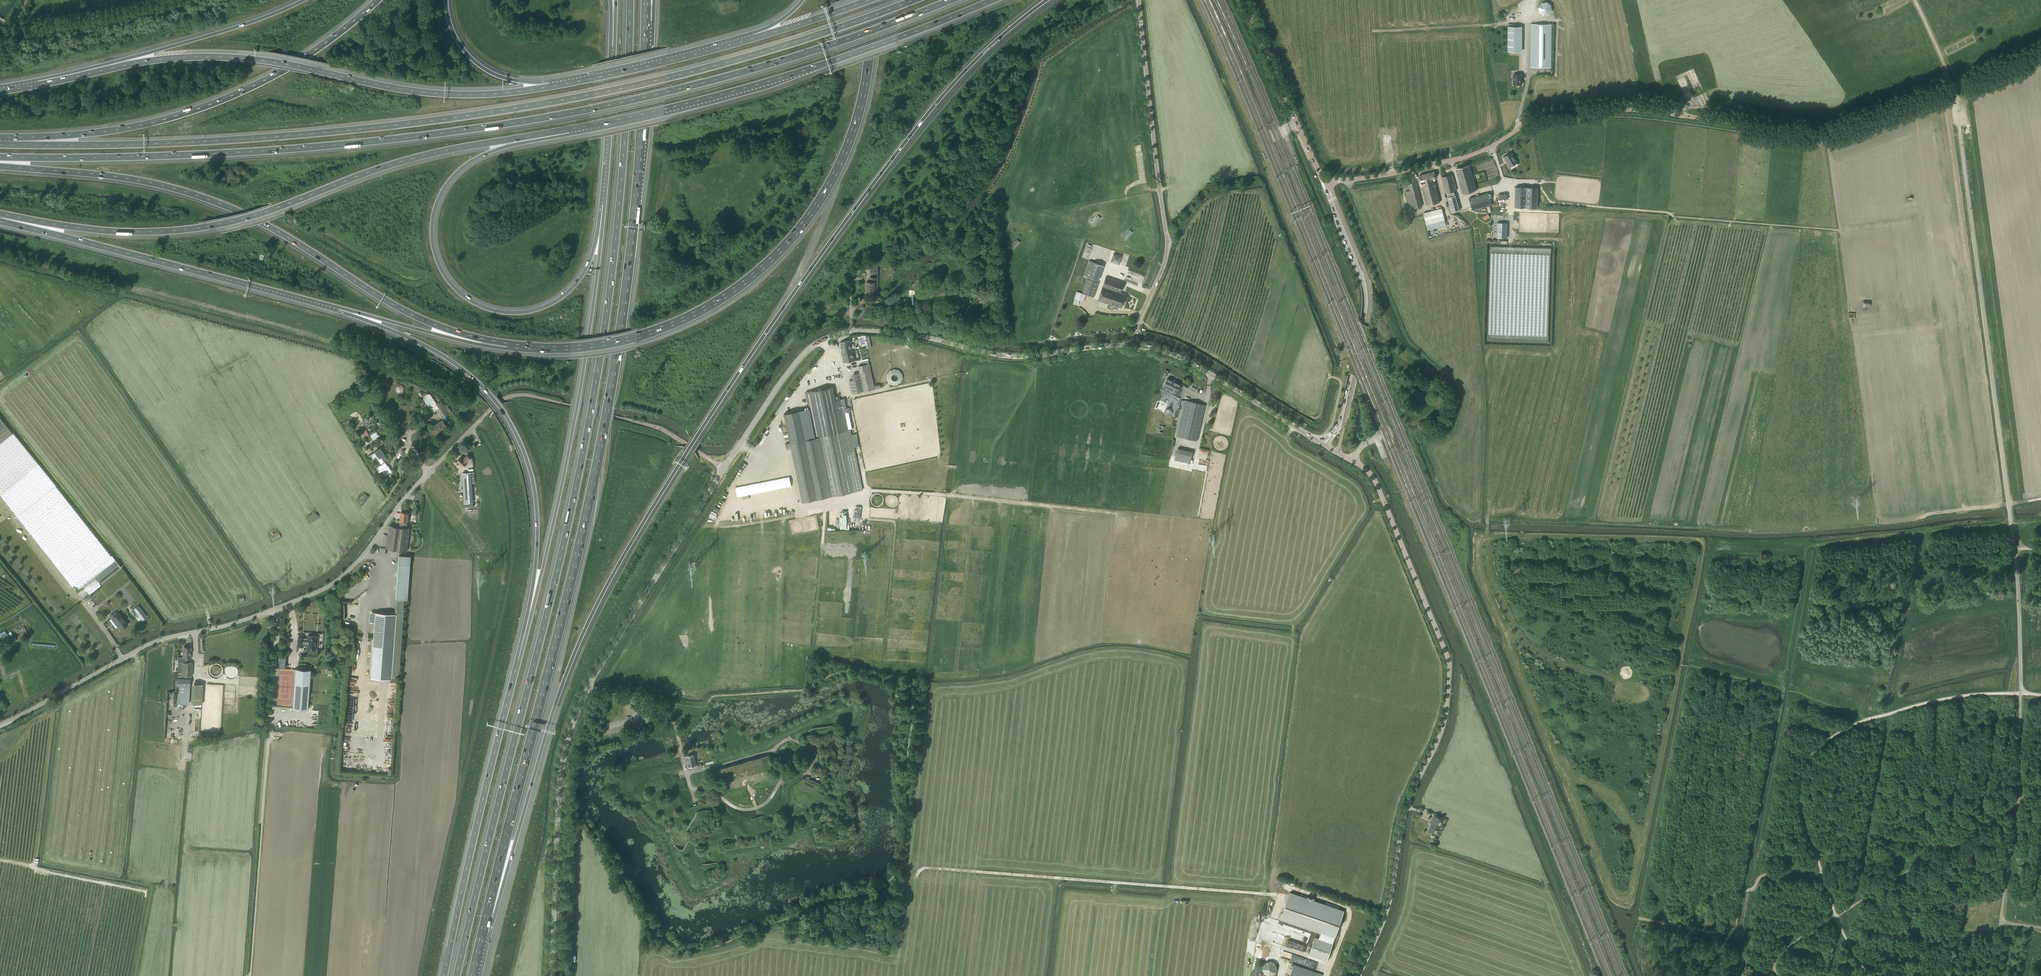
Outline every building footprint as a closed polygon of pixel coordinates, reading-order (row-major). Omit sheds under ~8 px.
[(1539,11),(1540,12),(1540,13),(1541,14),(1543,14),(1544,15),(1545,15),(1546,15),(1548,14),(1549,14),(1550,13),(1550,12),(1551,11),(1551,9),(1551,8),(1551,7),(1551,6),(1550,5),(1549,4),(1548,3),(1547,3),(1546,2),(1544,2),(1543,3),(1542,3),(1541,4),(1540,5),(1539,6),(1539,7),(1539,8),(1539,9),(1539,11)] [(1508,15),(1502,12),(1499,18),(1505,20),(1508,15)] [(1551,24),(1535,24),(1531,24),(1530,67),(1551,67),(1551,24)] [(1522,26),(1507,26),(1507,51),(1522,52),(1522,26)] [(1513,74),(1513,80),(1513,84),(1522,84),(1522,75),(1513,74)] [(1517,162),(1511,152),(1504,157),(1509,167),(1517,162)] [(1462,194),(1476,190),(1469,165),(1456,169),(1462,194)] [(1440,202),(1434,181),(1435,180),(1435,178),(1436,178),(1434,172),(1419,176),(1421,186),(1422,186),(1427,205),(1440,202)] [(1442,177),(1451,213),(1460,210),(1456,195),(1455,195),(1454,191),(1457,190),(1452,174),(1442,177)] [(1409,191),(1406,192),(1408,202),(1410,201),(1412,209),(1415,208),(1422,206),(1416,182),(1408,184),(1409,191)] [(1515,207),(1537,208),(1537,187),(1515,187),(1515,207)] [(1488,193),(1469,198),(1472,210),(1491,205),(1488,193)] [(1508,194),(1499,195),(1499,204),(1504,204),(1504,200),(1508,200),(1508,194)] [(1442,208),(1423,213),(1427,230),(1446,225),(1442,208)] [(1091,221),(1091,222),(1095,226),(1101,219),(1097,215),(1096,216),(1096,215),(1095,216),(1095,217),(1092,220),(1092,219),(1091,220),(1091,221)] [(1497,223),(1497,237),(1507,238),(1507,223),(1497,223)] [(1123,235),(1123,236),(1127,240),(1133,233),(1129,229),(1128,230),(1128,229),(1127,230),(1127,231),(1124,234),(1123,235)] [(1020,242),(1016,238),(1015,239),(1014,239),(1014,240),(1011,244),(1011,243),(1010,244),(1011,245),(1010,246),(1014,250),(1020,242)] [(1495,252),(1491,252),(1490,267),(1493,267),(1491,265),(1496,265),(1496,262),(1499,262),(1499,260),(1500,258),(1504,258),(1504,256),(1507,256),(1507,253),(1505,253),(1505,255),(1502,253),(1497,252),(1497,250),(1500,250),(1503,247),(1504,249),(1507,246),(1494,246),(1492,249),(1495,252)] [(1550,268),(1551,248),(1507,246),(1507,251),(1509,252),(1509,256),(1540,257),(1540,260),(1543,260),(1543,263),(1546,264),(1546,268),(1550,268)] [(1121,256),(1113,254),(1111,262),(1119,264),(1121,256)] [(1097,280),(1102,265),(1089,261),(1084,276),(1097,280)] [(878,286),(877,286),(878,278),(870,277),(870,282),(867,282),(866,292),(878,292),(878,286)] [(1102,287),(1120,292),(1123,283),(1105,277),(1102,287)] [(1094,297),(1099,282),(1087,278),(1082,293),(1094,297)] [(1126,294),(1120,292),(1102,287),(1098,300),(1122,308),(1126,294)] [(1086,294),(1076,291),(1074,299),(1083,302),(1086,294)] [(1489,307),(1489,333),(1512,334),(1513,332),(1516,335),(1516,332),(1521,332),(1522,331),(1522,329),(1519,329),(1519,330),(1515,330),(1517,327),(1513,327),(1511,325),(1513,325),(1512,325),(1507,324),(1508,321),(1506,321),(1503,317),(1502,317),(1502,315),(1497,315),(1497,311),(1493,311),(1495,309),(1491,309),(1489,307)] [(979,328),(971,326),(969,332),(977,334),(979,328)] [(842,351),(853,349),(852,349),(850,340),(840,342),(842,351)] [(853,349),(842,351),(841,351),(844,363),(853,361),(853,362),(855,361),(855,360),(853,349)] [(852,394),(874,389),(869,363),(858,366),(860,373),(854,374),(855,380),(850,381),(852,394)] [(889,371),(887,374),(887,376),(887,378),(888,381),(891,384),(894,385),(898,384),(900,382),(902,380),(902,378),(902,375),(901,372),(899,371),(896,369),(893,369),(889,371)] [(837,374),(837,380),(843,379),(844,382),(848,382),(847,373),(837,374)] [(1178,397),(1181,391),(1177,389),(1180,384),(1167,378),(1163,386),(1173,391),(1172,394),(1178,397)] [(925,384),(856,397),(857,402),(854,403),(854,405),(927,392),(925,384)] [(396,388),(396,389),(396,390),(396,392),(397,393),(398,393),(399,394),(400,394),(401,394),(403,393),(404,391),(404,390),(405,390),(404,388),(404,387),(403,386),(402,386),(401,385),(400,385),(399,385),(398,386),(397,386),(396,387),(396,388)] [(805,392),(809,408),(784,414),(788,432),(789,439),(790,443),(791,448),(802,502),(863,489),(850,429),(848,429),(845,413),(843,413),(842,411),(845,411),(844,407),(842,407),(840,400),(835,401),(833,387),(805,392)] [(787,401),(785,399),(775,414),(777,415),(779,412),(780,412),(787,401)] [(445,405),(441,400),(436,403),(445,417),(452,412),(447,404),(445,405)] [(1197,440),(1205,405),(1185,400),(1177,436),(1197,440)] [(12,433),(0,418),(0,443),(12,433)] [(370,422),(365,418),(361,423),(366,427),(370,422)] [(443,419),(438,423),(434,425),(438,431),(447,426),(446,424),(449,422),(447,418),(443,420),(443,419)] [(12,433),(0,443),(0,496),(72,587),(75,585),(78,590),(84,586),(89,592),(90,593),(101,584),(100,583),(120,567),(56,485),(12,433)] [(371,454),(371,455),(369,456),(370,458),(371,458),(372,459),(373,458),(373,459),(378,456),(380,458),(381,457),(384,462),(376,468),(378,472),(388,465),(387,464),(389,462),(384,455),(385,454),(381,448),(371,454)] [(1178,448),(1175,460),(1189,463),(1192,452),(1178,448)] [(467,455),(464,459),(461,456),(457,461),(463,467),(466,464),(466,465),(468,463),(467,462),(471,458),(467,455)] [(475,472),(470,473),(462,473),(463,489),(471,488),(471,483),(475,483),(475,472)] [(359,500),(362,503),(369,496),(365,493),(359,500)] [(860,519),(862,506),(856,505),(854,518),(860,519)] [(396,519),(396,526),(401,527),(402,521),(408,522),(409,513),(401,512),(400,520),(396,519)] [(401,527),(396,526),(390,525),(386,548),(406,551),(410,528),(407,528),(408,522),(402,521),(401,527)] [(399,564),(397,599),(404,600),(408,600),(411,556),(399,555),(399,564)] [(403,612),(404,600),(397,599),(396,614),(391,676),(393,676),(398,676),(401,645),(401,636),(403,612)] [(138,606),(132,611),(135,614),(137,612),(142,619),(146,616),(138,606)] [(109,616),(118,626),(120,630),(128,624),(119,613),(117,614),(115,611),(109,616)] [(391,676),(396,614),(375,612),(374,622),(370,677),(391,679),(391,676)] [(308,638),(304,638),(298,638),(297,646),(303,647),(303,645),(307,646),(307,649),(315,650),(315,644),(316,644),(317,644),(317,642),(317,641),(315,641),(316,636),(308,635),(308,638)] [(183,663),(182,668),(176,668),(175,672),(178,672),(177,686),(190,687),(191,675),(192,675),(193,663),(187,663),(187,658),(190,658),(191,647),(183,647),(183,657),(178,657),(177,662),(183,663)] [(295,668),(292,708),(307,710),(310,669),(295,668)] [(202,704),(203,684),(194,684),(193,704),(202,704)] [(189,700),(190,687),(179,686),(178,694),(184,694),(184,699),(189,700)] [(847,704),(845,706),(846,708),(848,706),(849,707),(851,706),(853,705),(853,703),(855,699),(852,696),(847,697),(846,697),(845,699),(844,701),(847,704)] [(171,737),(179,737),(179,729),(176,729),(176,727),(171,727),(171,737)] [(782,750),(787,761),(791,759),(786,748),(782,750)] [(695,767),(695,765),(696,765),(694,754),(686,756),(688,767),(692,766),(693,768),(695,767)] [(810,778),(810,777),(809,777),(808,777),(807,777),(807,776),(806,776),(806,777),(805,777),(804,777),(803,777),(796,786),(795,786),(795,787),(794,788),(794,789),(793,790),(793,791),(794,792),(796,792),(794,792),(794,791),(794,790),(794,789),(795,789),(795,788),(796,787),(799,789),(806,780),(804,778),(805,778),(805,777),(806,777),(807,777),(808,777),(809,778),(810,778),(810,779),(810,778)] [(657,782),(660,780),(661,779),(662,779),(663,779),(664,780),(665,780),(664,779),(663,778),(662,778),(661,778),(660,778),(645,788),(645,789),(650,787),(651,790),(659,785),(657,782)] [(825,786),(804,778),(804,779),(808,781),(809,782),(807,788),(817,791),(819,785),(820,786),(825,786)] [(697,817),(699,812),(698,812),(686,830),(687,831),(690,828),(690,827),(696,830),(702,821),(696,818),(697,817)] [(751,820),(758,819),(761,827),(758,828),(760,833),(767,831),(766,825),(765,825),(762,818),(767,815),(767,814),(751,820)] [(1430,827),(1427,831),(1436,835),(1443,820),(1434,815),(1432,818),(1434,819),(1431,827),(1430,827)] [(1344,911),(1290,892),(1280,919),(1320,933),(1319,938),(1315,937),(1309,954),(1327,961),(1333,944),(1335,937),(1344,911)] [(1277,969),(1277,968),(1277,967),(1276,966),(1276,964),(1275,963),(1274,962),(1272,962),(1271,961),(1269,961),(1267,962),(1265,963),(1265,964),(1264,965),(1263,966),(1263,967),(1263,969),(1263,970),(1263,971),(1264,973),(1265,974),(1266,974),(1267,975),(1269,975),(1270,975),(1272,975),(1273,975),(1274,974),(1275,973),(1276,972),(1276,971),(1277,970),(1277,969)] [(1290,975),(1322,975),(1322,974),(1294,964),(1290,975)]
